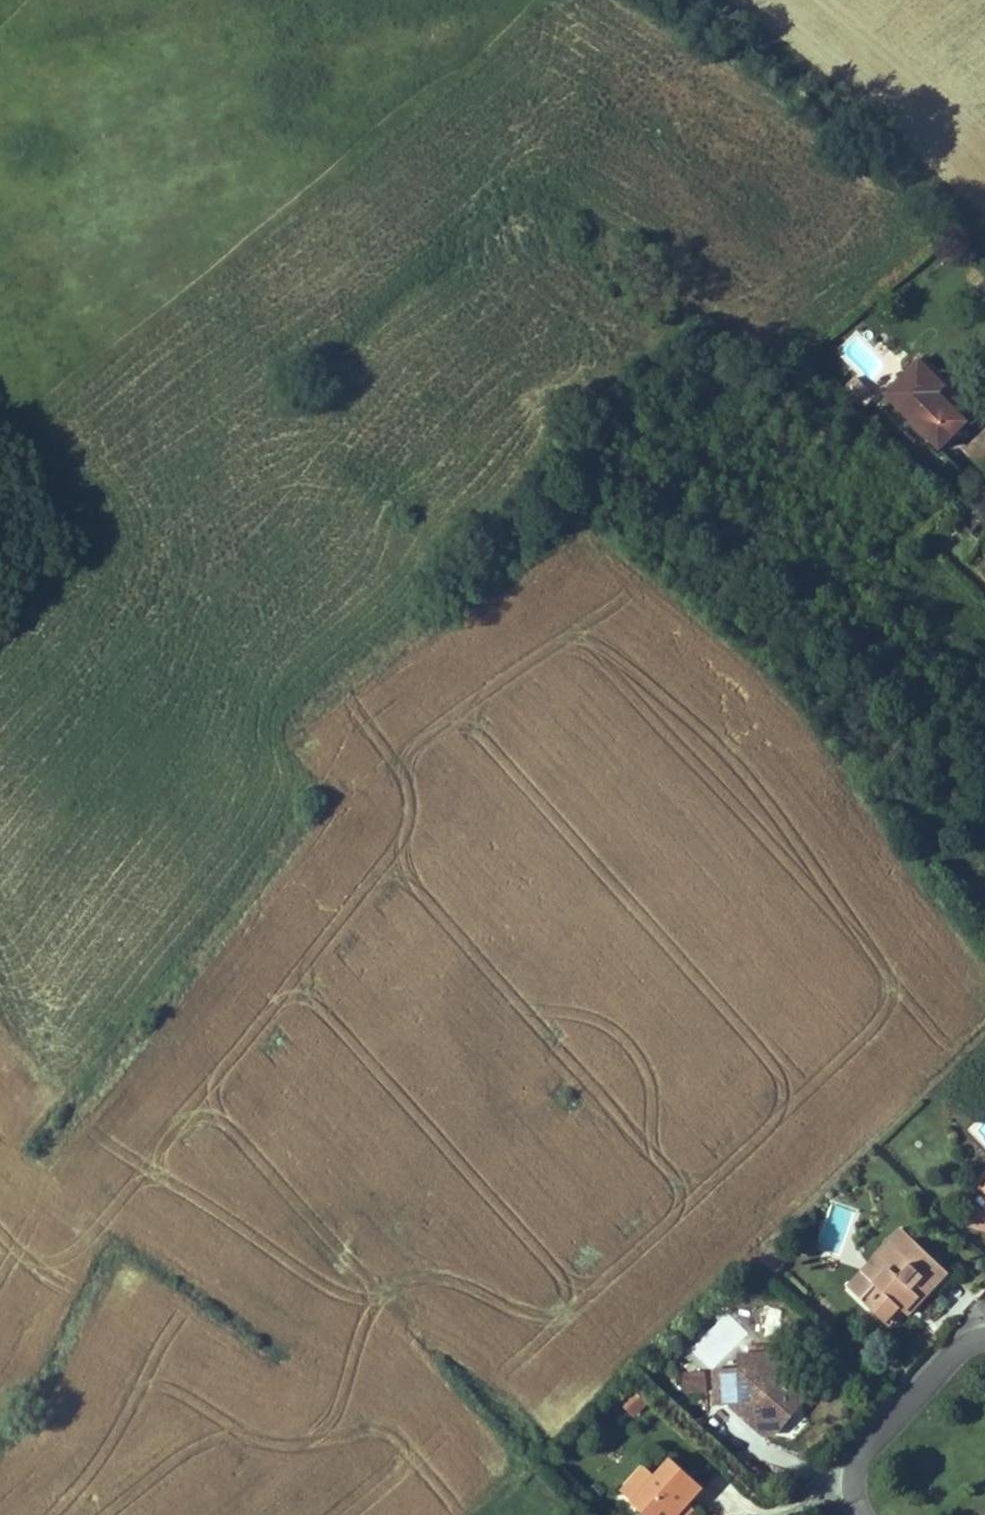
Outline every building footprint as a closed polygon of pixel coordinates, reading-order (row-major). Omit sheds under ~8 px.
[(920,359),(885,394),(939,450),(974,415),(920,359)] [(854,377),(844,388),(863,406),(874,394),(854,377)] [(935,1287),(949,1272),(902,1228),(848,1287),(886,1322),(900,1307),(904,1311),(919,1296),(923,1300),(935,1287)] [(939,1291),(953,1276),(949,1272),(935,1287),(939,1291)] [(908,1315),(923,1300),(919,1296),(904,1311),(908,1315)] [(890,1326),(904,1311),(900,1307),(886,1322),(890,1326)] [(786,1385),(785,1371),(784,1353),(762,1354),(762,1347),(749,1348),(749,1354),(743,1355),(743,1369),(714,1371),(716,1403),(736,1402),(736,1390),(752,1389),(752,1397),(745,1398),(746,1419),(765,1418),(778,1430),(793,1412),(792,1384),(786,1385)] [(802,1403),(801,1385),(785,1371),(786,1385),(792,1384),(793,1412),(802,1403)] [(707,1390),(706,1372),(685,1373),(686,1391),(707,1390)] [(746,1419),(745,1398),(752,1397),(752,1389),(736,1390),(736,1402),(737,1410),(746,1419)] [(778,1430),(765,1418),(746,1419),(763,1435),(774,1434),(778,1430)] [(703,1487),(672,1458),(656,1476),(633,1502),(632,1502),(646,1514),(678,1514),(689,1503),(703,1487)] [(633,1502),(656,1476),(645,1466),(622,1491),(633,1502)] [(694,1508),(689,1503),(678,1514),(688,1514),(694,1508)]
